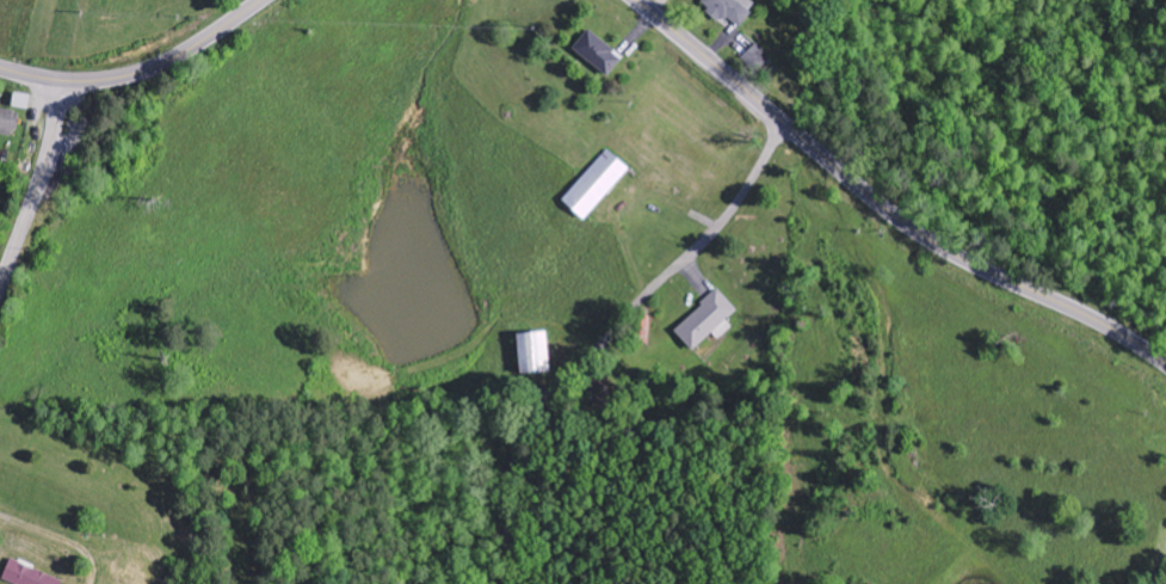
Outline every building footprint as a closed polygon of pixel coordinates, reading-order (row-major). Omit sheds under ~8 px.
[(736,0),(708,0),(703,6),(723,23),(728,17),(742,29),(760,7),(752,0),(738,0),(737,1),(736,0)] [(575,52),(612,78),(626,58),(589,32),(575,52)] [(758,75),(773,60),(758,46),(744,61),(758,75)] [(30,111),(33,97),(17,94),(15,108),(30,111)] [(0,111),(0,135),(18,137),(21,114),(0,111)] [(566,205),(590,223),(631,168),(607,150),(566,205)] [(695,352),(714,334),(720,341),(733,328),(728,322),(740,311),(720,290),(676,331),(695,352)] [(524,374),(553,373),(552,332),(523,333),(524,374)] [(66,583),(14,559),(4,580),(13,583),(66,583)]
